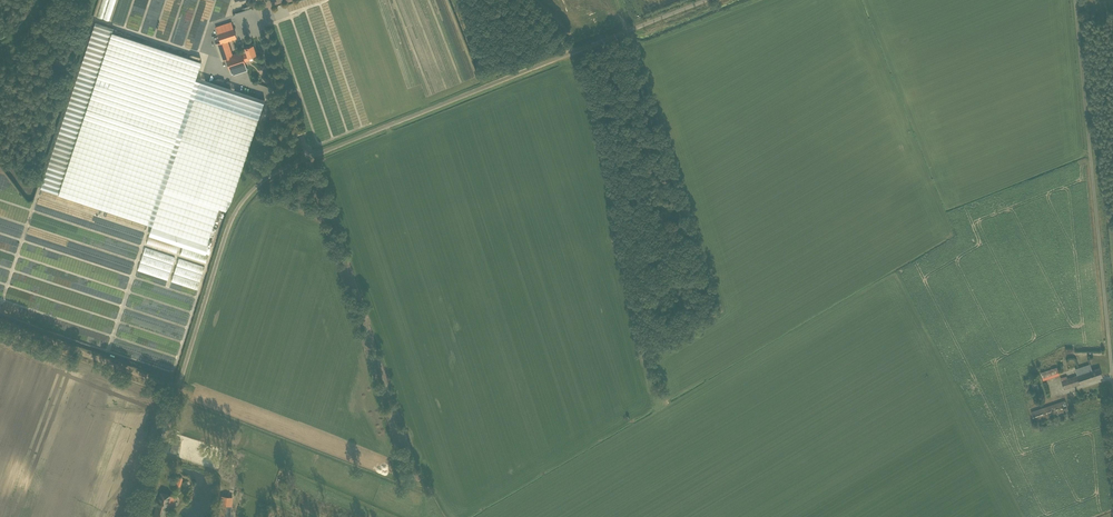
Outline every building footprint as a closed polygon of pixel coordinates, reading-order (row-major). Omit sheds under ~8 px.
[(98,18),(113,21),(116,20),(116,18),(112,17),(113,15),(104,13),(110,11),(112,8),(118,10),(115,7),(120,6),(121,8),(122,8),(125,7),(128,4),(130,6),(134,0),(102,0),(98,18)] [(96,22),(64,118),(41,188),(107,210),(147,223),(153,225),(152,227),(207,245),(219,208),(226,210),(232,200),(259,118),(190,95),(197,77),(202,62),(112,32),(114,28),(96,22)] [(232,57),(232,54),(229,45),(227,40),(236,38),(231,22),(216,27),(221,42),(219,43),(220,48),(224,59),(226,59),(232,57)] [(249,59),(249,57),(256,54),(253,45),(245,48),(246,53),(242,54),(241,51),(244,61),(249,59)] [(241,51),(232,54),(232,57),(226,59),(231,74),(233,75),(247,70),(244,61),(241,51)] [(190,95),(259,118),(265,99),(197,77),(190,95)] [(40,196),(98,215),(100,208),(42,189),(40,196)] [(105,217),(144,230),(146,224),(107,210),(105,217)] [(158,352),(174,365),(189,304),(193,305),(203,265),(177,259),(172,280),(168,280),(174,255),(143,248),(136,277),(142,279),(149,323),(136,325),(137,333),(133,338),(118,334),(124,339),(114,341),(112,351),(144,359),(139,355),(158,352)] [(1092,370),(1090,364),(1075,369),(1076,371),(1077,375),(1074,376),(1068,378),(1061,380),(1064,389),(1102,376),(1099,368),(1092,370)] [(1043,380),(1060,374),(1057,366),(1041,372),(1043,380)] [(1035,422),(1068,410),(1065,400),(1031,412),(1035,422)] [(180,486),(183,478),(176,476),(174,484),(180,486)] [(175,497),(170,495),(161,492),(154,516),(164,516),(167,507),(172,508),(175,497)] [(231,515),(233,498),(222,496),(219,514),(231,515)]
